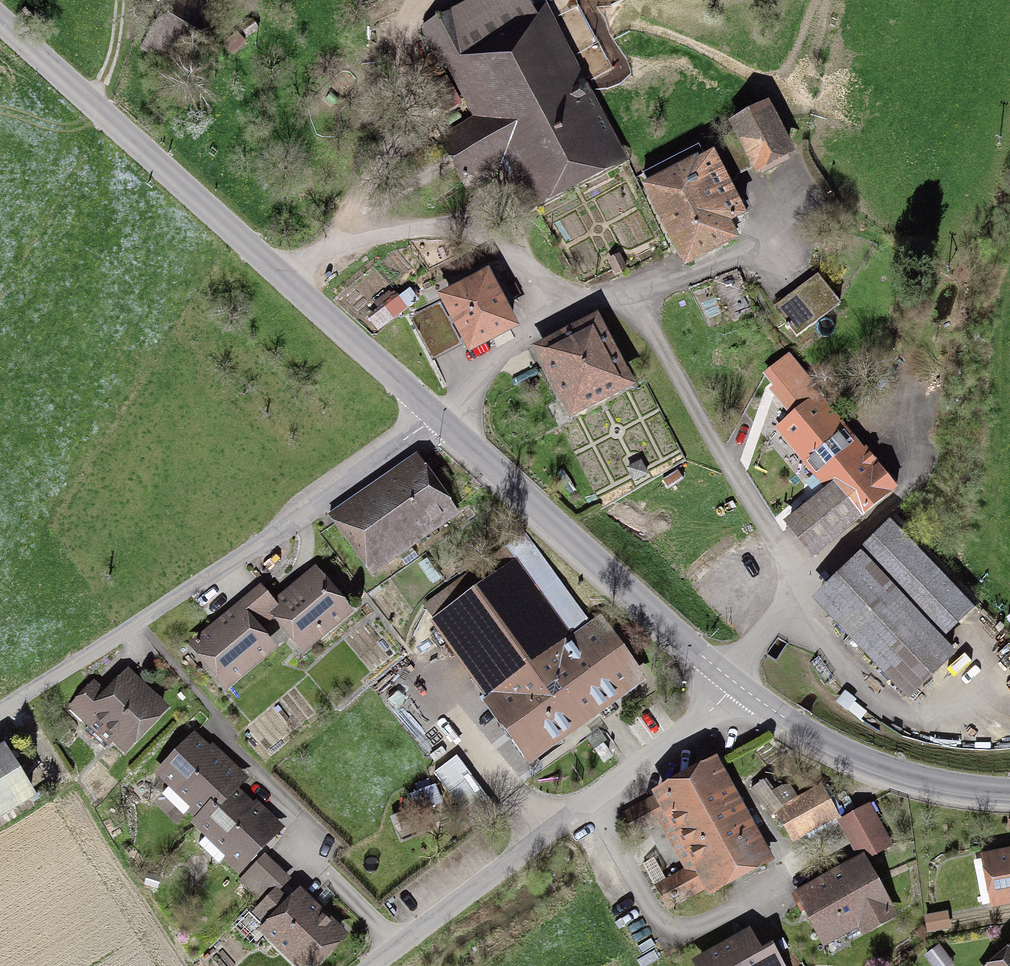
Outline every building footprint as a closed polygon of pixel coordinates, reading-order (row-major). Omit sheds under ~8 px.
[(220,15),(196,0),(181,0),(149,53),(184,74),(220,15)] [(493,118),(444,141),(469,189),(492,177),(487,167),(511,154),(533,195),(620,149),(590,91),(575,98),(524,0),(483,0),(425,30),(441,60),(456,52),(493,118)] [(756,168),(788,151),(765,107),(733,123),(756,168)] [(713,156),(706,160),(699,148),(644,176),(687,262),(732,239),(725,225),(743,216),(713,156)] [(511,327),(499,305),(511,299),(497,273),(484,280),(481,274),(457,286),(460,292),(446,299),(472,347),(511,327)] [(819,278),(777,310),(780,315),(773,320),(779,328),(786,323),(797,337),(840,305),(819,278)] [(419,334),(448,319),(440,302),(411,317),(419,334)] [(542,351),(573,410),(626,383),(595,324),(542,351)] [(817,475),(819,474),(831,488),(790,522),(815,553),(895,487),(789,356),(766,375),(797,413),(779,429),(817,475)] [(367,568),(445,512),(414,468),(336,523),(367,568)] [(937,640),(972,607),(901,532),(825,607),(908,695),(952,655),(937,640)] [(426,607),(533,755),(534,755),(636,681),(597,627),(585,635),(579,627),(586,622),(523,535),(426,607)] [(274,609),(259,591),(247,600),(265,622),(277,613),(289,628),(294,624),(308,642),(345,612),(315,575),(274,609)] [(268,648),(254,631),(265,622),(247,600),(235,610),(237,612),(197,646),(212,665),(217,661),(232,679),(268,648)] [(86,729),(106,748),(116,737),(126,747),(149,723),(144,718),(157,704),(128,676),(107,697),(94,684),(72,707),(90,725),(86,729)] [(189,809),(190,810),(201,820),(232,788),(232,778),(233,777),(194,739),(162,772),(173,782),(162,793),(184,814),(189,809)] [(600,757),(609,751),(603,743),(595,750),(600,757)] [(0,752),(0,814),(30,796),(3,751),(0,752)] [(461,755),(439,771),(478,824),(501,808),(461,755)] [(727,785),(716,765),(621,818),(631,836),(632,836),(671,814),(698,865),(657,888),(667,907),(753,859),(716,791),(727,785)] [(269,838),(269,827),(231,790),(233,788),(232,788),(201,820),(199,822),(210,833),(199,843),(220,863),(225,858),(238,870),(269,838)] [(835,812),(822,788),(778,812),(791,836),(835,812)] [(866,860),(890,846),(867,806),(843,819),(866,860)] [(996,901),(1009,898),(1009,855),(988,859),(996,901)] [(274,870),(262,859),(241,881),(253,892),(274,870)] [(855,912),(865,929),(892,915),(862,861),(801,896),(820,931),(855,912)] [(273,894),(286,882),(274,870),(253,892),(265,903),(273,894)] [(300,896),(288,908),(273,894),(265,903),(252,916),(300,962),(313,948),(326,948),(340,934),(300,896)] [(774,956),(779,953),(767,930),(749,940),(746,936),(700,961),(703,965),(780,965),(774,956)] [(927,956),(934,965),(947,965),(951,963),(939,947),(927,956)] [(995,965),(1009,965),(1009,954),(995,965)]
